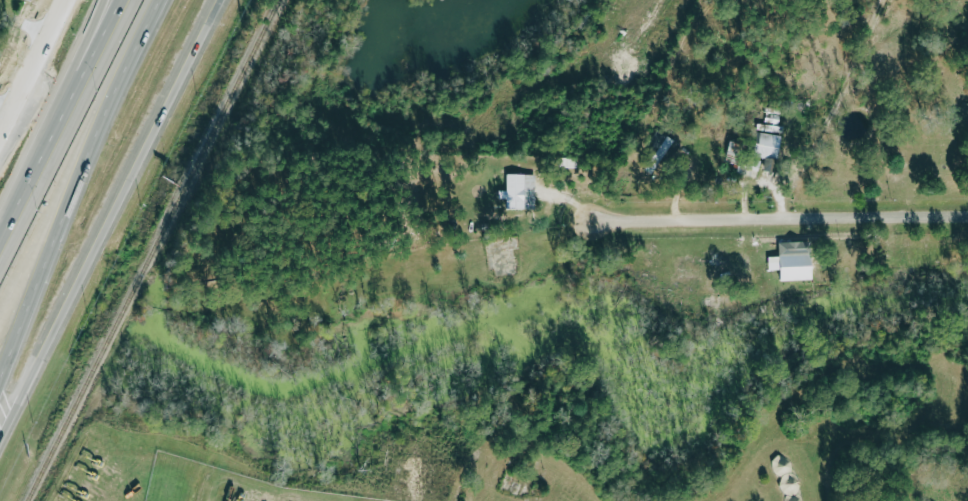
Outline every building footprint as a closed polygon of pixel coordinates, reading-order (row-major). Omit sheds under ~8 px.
[(783,134),(762,133),(762,144),(757,144),(756,157),(782,158),(783,134)] [(659,171),(675,139),(668,135),(652,167),(659,171)] [(727,161),(742,165),(742,169),(760,173),(763,161),(744,156),(747,144),(732,141),(727,161)] [(509,209),(538,208),(537,173),(509,174),(509,190),(501,190),(501,199),(509,198),(509,209)] [(783,281),(816,280),(816,254),(782,255),(783,281)] [(785,492),(786,500),(814,500),(817,500),(816,481),(789,483),(790,491),(785,492)]
